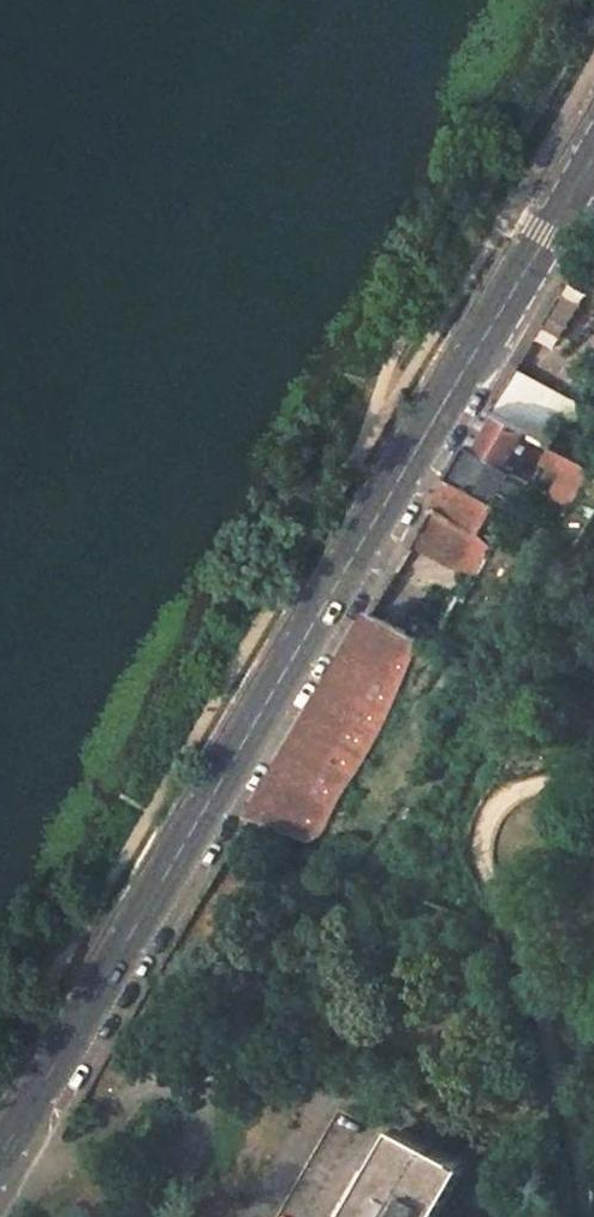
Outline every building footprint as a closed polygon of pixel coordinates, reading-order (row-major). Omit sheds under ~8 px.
[(520,373),(502,410),(542,430),(560,393),(520,373)] [(511,472),(532,435),(488,409),(467,445),(511,472)] [(492,504),(511,472),(467,445),(448,478),(492,504)] [(582,480),(589,468),(559,450),(552,462),(582,480)] [(492,504),(448,478),(429,510),(473,536),(492,504)] [(401,634),(412,615),(379,595),(367,614),(401,634)] [(382,728),(422,645),(401,634),(367,614),(248,817),(308,842),(317,838),(326,827),(338,801),(360,767),(382,728)] [(375,1130),(346,1113),(286,1216),(325,1216),(375,1130)] [(465,1165),(429,1144),(402,1129),(352,1216),(436,1216),(439,1211),(465,1165)]
